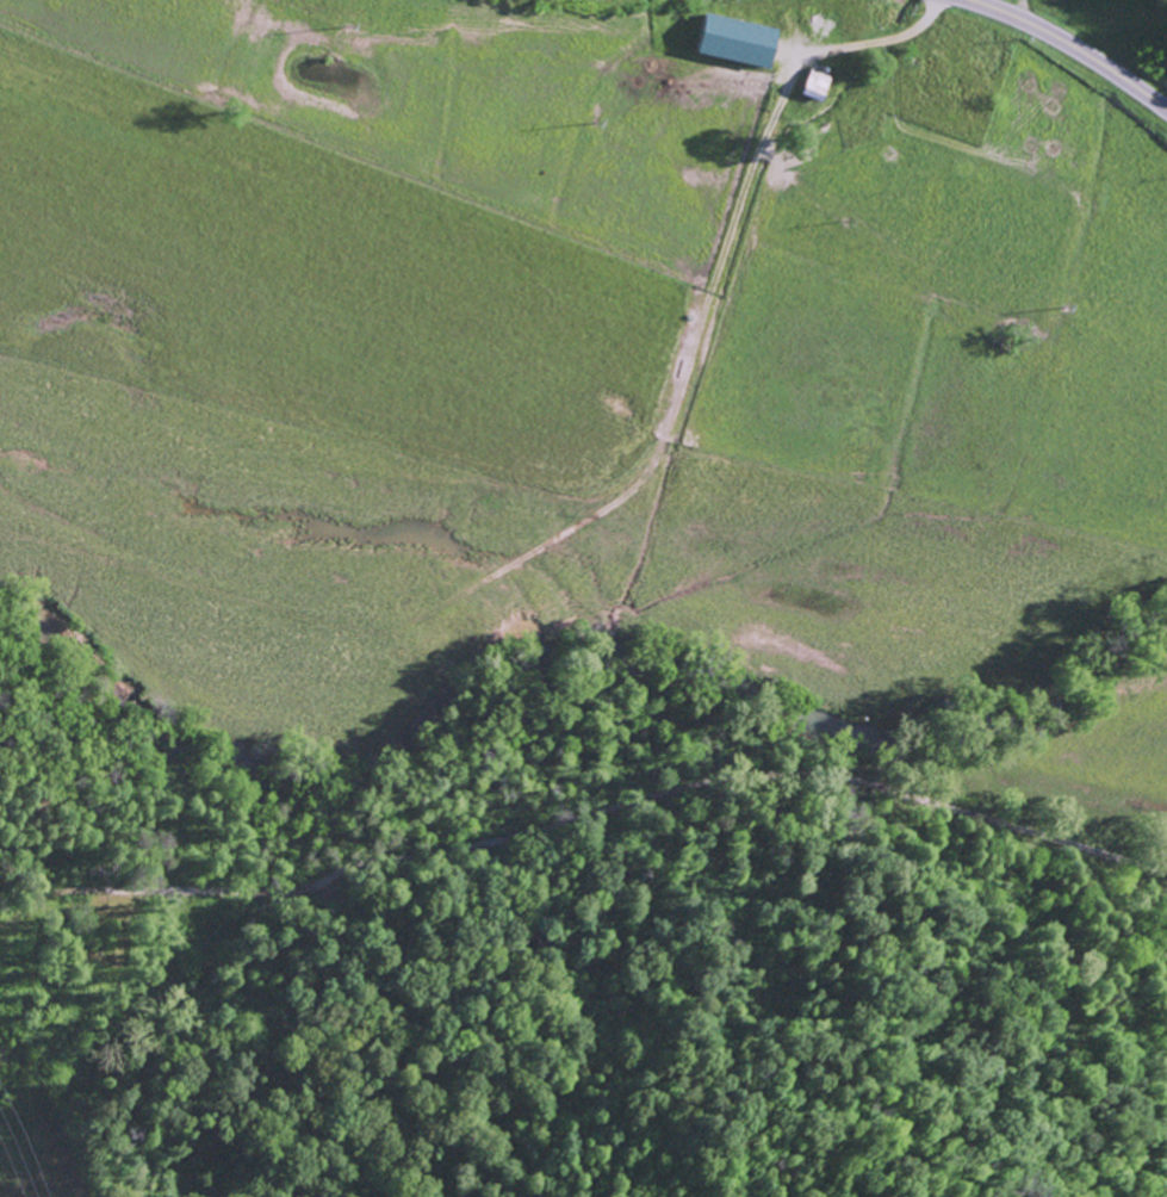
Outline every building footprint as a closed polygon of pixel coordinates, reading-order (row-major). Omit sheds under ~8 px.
[(775,27),(703,13),(695,53),(767,67),(775,27)] [(820,101),(829,75),(809,69),(800,94),(820,101)]
